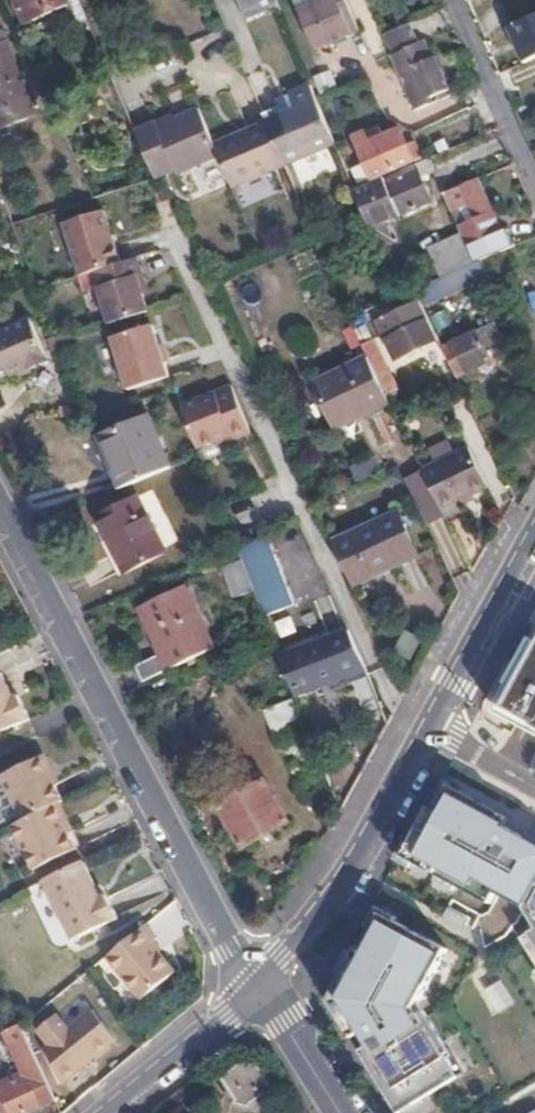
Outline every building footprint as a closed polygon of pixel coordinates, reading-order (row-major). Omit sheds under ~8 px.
[(69,0),(17,0),(27,21),(70,2),(69,0)] [(245,20),(281,4),(279,0),(237,0),(245,20)] [(336,0),(327,0),(298,12),(314,51),(351,35),(336,0)] [(487,17),(524,0),(478,0),(487,17)] [(397,66),(400,73),(414,67),(407,48),(417,44),(408,23),(387,32),(395,53),(392,55),(397,66)] [(2,29),(0,30),(0,126),(36,114),(2,29)] [(449,91),(436,58),(414,67),(400,73),(406,88),(416,113),(425,109),(423,102),(449,91)] [(300,60),(256,78),(260,88),(274,123),(319,104),(300,60)] [(400,73),(397,66),(384,72),(393,94),(406,88),(400,73)] [(331,69),(313,75),(320,93),(338,87),(331,69)] [(256,78),(245,83),(264,127),(274,123),(260,88),(256,78)] [(141,130),(162,176),(172,172),(174,175),(217,158),(213,149),(202,122),(198,112),(156,129),(154,126),(141,130)] [(229,188),(281,168),(264,128),(213,149),(217,158),(229,188)] [(350,171),(356,186),(371,179),(371,181),(420,160),(412,143),(405,146),(398,131),(367,145),(363,135),(353,139),(364,164),(350,171)] [(432,202),(419,171),(386,185),(401,216),(432,202)] [(502,234),(478,182),(445,196),(474,265),(517,247),(509,231),(502,234)] [(144,312),(138,290),(134,277),(141,275),(136,258),(119,263),(102,208),(60,220),(77,275),(91,271),(106,323),(144,312)] [(386,223),(369,231),(377,249),(394,241),(386,223)] [(134,277),(138,290),(145,288),(141,275),(134,277)] [(435,337),(419,303),(377,323),(393,357),(435,337)] [(21,344),(29,366),(41,362),(24,319),(12,323),(21,344)] [(4,373),(19,367),(21,370),(29,366),(21,344),(12,323),(0,328),(0,375),(4,373)] [(168,377),(152,324),(111,336),(126,389),(168,377)] [(441,349),(457,381),(491,364),(476,331),(441,349)] [(359,348),(364,360),(383,399),(396,392),(371,341),(359,348)] [(351,423),(387,405),(383,399),(364,360),(311,388),(331,428),(348,419),(351,423)] [(19,367),(4,373),(7,380),(22,373),(21,370),(19,367)] [(179,404),(196,447),(216,439),(228,434),(231,440),(248,433),(230,384),(179,404)] [(111,451),(126,486),(161,471),(171,466),(147,414),(101,435),(108,452),(111,451)] [(218,445),(231,440),(228,434),(216,439),(218,445)] [(467,447),(419,471),(442,517),(458,509),(457,507),(454,502),(470,494),(487,487),(467,447)] [(351,464),(356,480),(382,472),(377,455),(351,464)] [(454,502),(457,507),(472,499),(470,494),(454,502)] [(161,558),(136,501),(94,519),(119,577),(161,558)] [(458,509),(442,517),(442,518),(445,524),(461,516),(458,509)] [(330,543),(350,586),(413,557),(394,514),(330,543)] [(290,605),(263,534),(234,546),(262,616),(290,605)] [(212,647),(182,586),(136,608),(158,653),(133,666),(141,680),(212,647)] [(294,698),(365,670),(349,635),(348,632),(279,659),(294,698)] [(495,713),(534,734),(534,641),(495,713)] [(26,722),(14,698),(9,700),(6,702),(2,696),(6,694),(0,683),(0,735),(26,722)] [(279,738),(306,729),(304,724),(294,698),(267,709),(279,738)] [(21,825),(56,806),(59,805),(38,760),(0,779),(0,783),(21,825)] [(242,849),(287,823),(263,782),(218,808),(242,849)] [(21,825),(10,831),(33,876),(73,853),(66,838),(60,827),(65,824),(56,806),(21,825)] [(443,810),(409,871),(489,919),(498,907),(523,918),(534,935),(534,856),(443,810)] [(65,824),(60,827),(66,838),(70,835),(65,824)] [(81,866),(43,887),(75,945),(117,919),(105,897),(100,900),(81,866)] [(452,936),(390,907),(336,993),(410,1101),(460,1071),(424,994),(452,936)] [(142,927),(103,961),(139,1002),(172,974),(148,946),(154,941),(142,927)] [(525,947),(534,960),(534,938),(525,947)] [(496,1014),(517,1002),(503,979),(483,991),(496,1014)] [(88,1008),(65,1028),(54,1014),(36,1031),(48,1044),(44,1047),(62,1082),(114,1038),(88,1008)] [(8,1112),(26,1112),(55,1100),(21,1030),(10,1036),(21,1060),(0,1070),(0,1096),(8,1112)] [(269,1088),(257,1067),(238,1062),(221,1076),(236,1096),(235,1103),(251,1107),(250,1100),(269,1088)] [(291,1091),(282,1097),(293,1112),(305,1112),(291,1091)]
